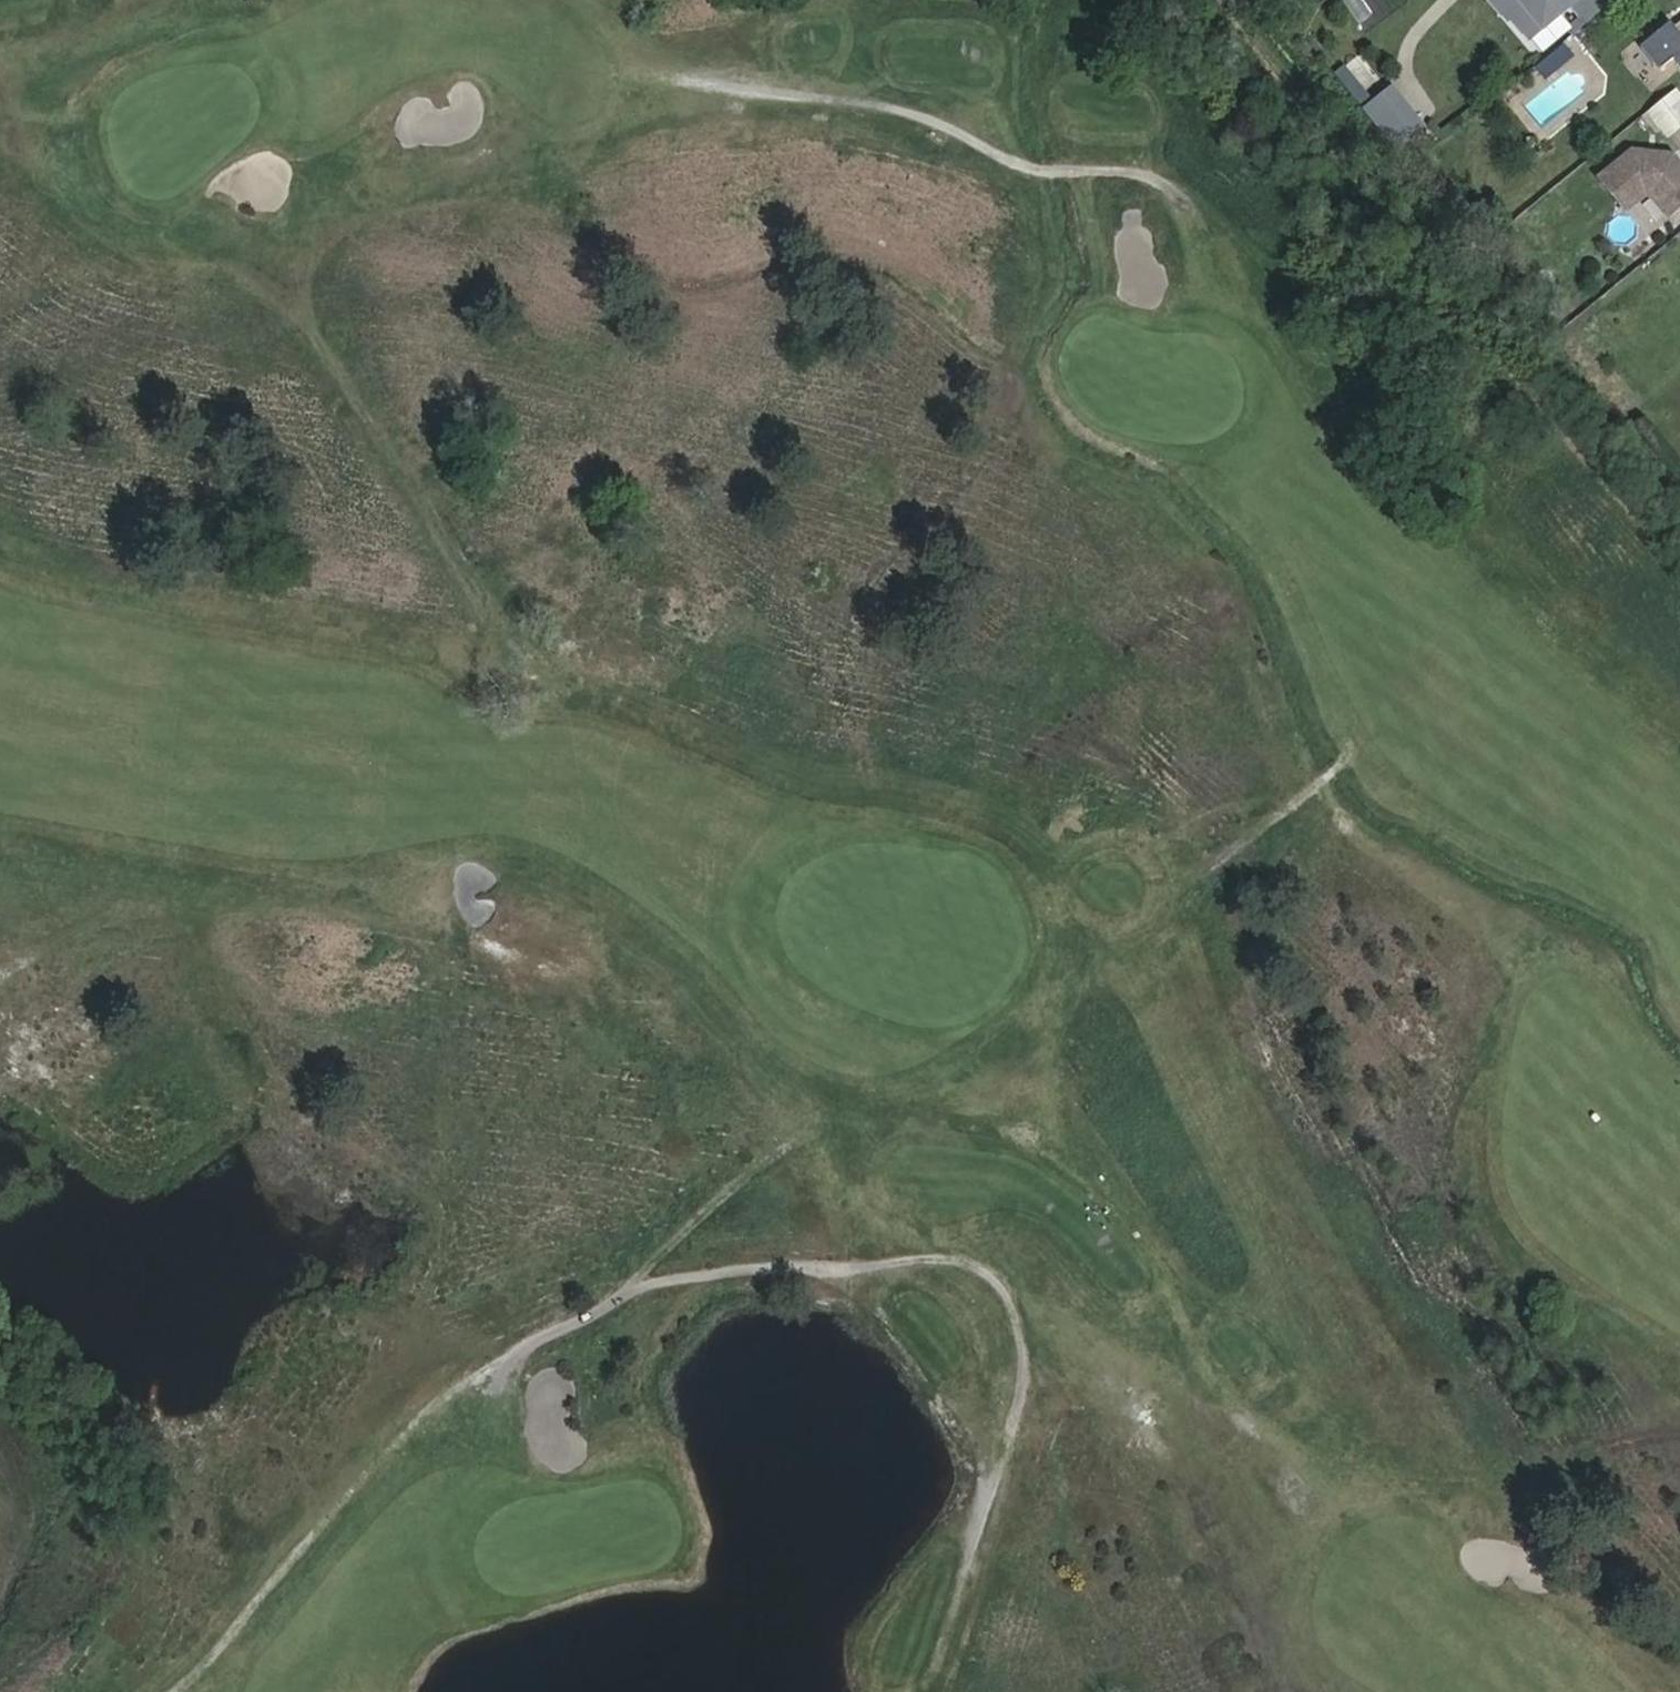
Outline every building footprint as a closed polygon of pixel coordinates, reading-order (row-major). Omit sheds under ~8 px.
[(1508,17),(1525,3),(1542,25),(1574,0),(1494,0),(1508,17)] [(1587,21),(1610,3),(1608,0),(1583,0),(1575,6),(1587,21)] [(1640,0),(1621,0),(1577,36),(1585,45),(1640,0)] [(1673,31),(1665,38),(1666,44),(1679,61),(1679,25),(1673,31)] [(1347,63),(1334,74),(1360,106),(1374,95),(1347,63)] [(1398,149),(1429,122),(1395,82),(1364,108),(1398,149)] [(1674,155),(1633,151),(1601,178),(1628,210),(1646,194),(1653,195),(1670,215),(1679,206),(1679,163),(1674,155)]
